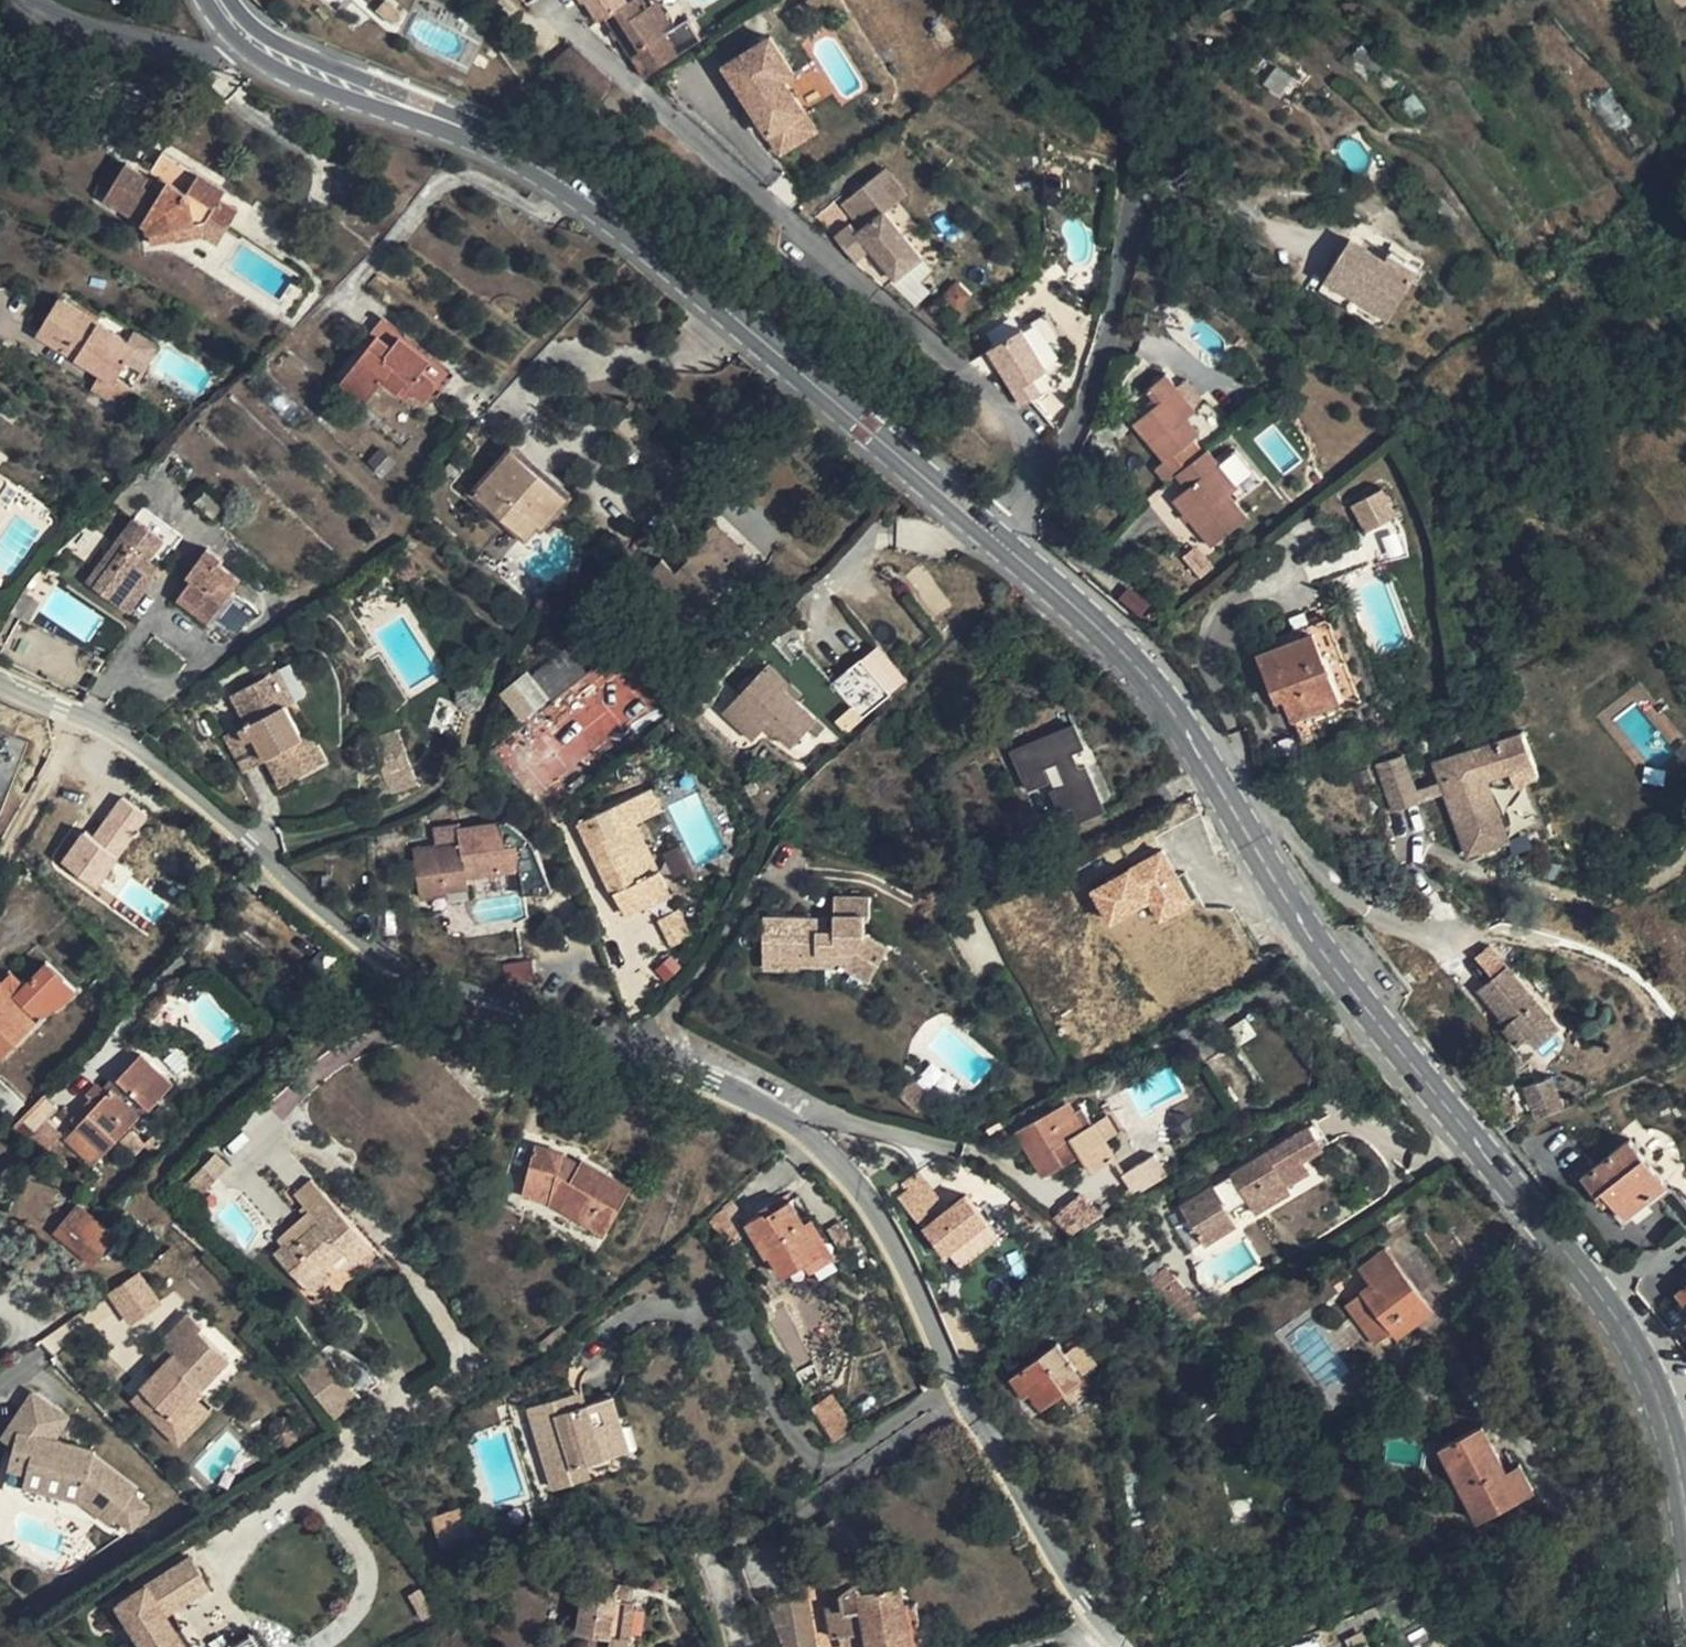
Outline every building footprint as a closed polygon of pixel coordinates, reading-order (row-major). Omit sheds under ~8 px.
[(376,11),(392,25),(407,9),(396,0),(386,0),(376,11)] [(583,2),(586,1),(599,20),(606,16),(629,2),(628,0),(582,0),(583,2)] [(606,16),(645,75),(702,39),(689,18),(665,33),(649,6),(643,9),(637,0),(631,0),(629,2),(606,16)] [(773,38),(727,68),(745,97),(750,94),(757,105),(752,108),(782,155),(819,132),(787,81),(797,74),(773,38)] [(570,44),(548,67),(591,108),(613,85),(570,44)] [(750,94),(745,97),(739,101),(746,112),(752,108),(757,105),(750,94)] [(208,221),(223,197),(227,190),(164,151),(149,176),(127,163),(105,200),(148,226),(153,246),(177,241),(174,228),(199,223),(208,221)] [(884,169),(876,176),(898,202),(906,194),(884,169)] [(897,278),(923,256),(885,213),(898,202),(876,176),(843,205),(864,230),(860,233),(852,224),(836,238),(858,263),(873,249),(897,278)] [(199,223),(202,235),(203,235),(219,245),(241,208),(223,197),(208,221),(199,223)] [(836,238),(852,224),(834,203),(818,217),(836,238)] [(177,241),(202,235),(199,223),(174,228),(177,241)] [(1350,237),(1326,278),(1390,317),(1414,276),(1385,258),(1350,237)] [(1385,258),(1414,276),(1420,268),(1390,251),(1385,258)] [(1390,317),(1326,278),(1319,290),(1383,328),(1390,317)] [(121,406),(126,398),(132,387),(118,379),(138,345),(60,298),(37,335),(101,374),(92,388),(121,406)] [(392,347),(400,336),(386,325),(378,336),(392,347)] [(1023,328),(989,349),(1023,405),(1043,392),(1034,378),(1048,370),(1023,328)] [(392,347),(378,336),(342,380),(368,401),(384,380),(399,392),(405,385),(414,392),(426,401),(430,396),(436,387),(436,385),(436,382),(434,380),(431,378),(423,371),(431,360),(400,336),(392,347)] [(431,378),(434,380),(444,388),(453,377),(431,360),(423,371),(431,378)] [(1170,393),(1178,387),(1167,373),(1147,390),(1158,403),(1133,423),(1164,461),(1156,468),(1166,481),(1176,473),(1188,487),(1173,499),(1213,546),(1248,517),(1230,494),(1210,469),(1219,462),(1208,449),(1193,460),(1183,447),(1200,433),(1188,417),(1170,393)] [(405,385),(399,392),(408,400),(414,392),(405,385)] [(1197,410),(1178,387),(1170,393),(1188,417),(1197,410)] [(126,398),(121,406),(120,408),(129,414),(135,404),(126,398)] [(385,449),(373,462),(387,475),(399,461),(385,449)] [(568,498),(511,449),(473,493),(527,538),(538,525),(542,528),(568,498)] [(1238,486),(1219,462),(1210,469),(1230,494),(1238,486)] [(1350,505),(1363,533),(1397,517),(1383,489),(1350,505)] [(135,517),(165,539),(176,547),(184,535),(144,506),(135,517)] [(165,539),(135,517),(88,583),(128,612),(155,576),(144,568),(150,559),(165,539)] [(714,522),(703,534),(730,561),(737,553),(742,549),(714,522)] [(676,571),(671,567),(662,559),(648,574),(681,605),(671,615),(683,627),(722,586),(731,595),(754,570),(737,553),(730,561),(703,534),(686,552),(690,557),(676,571)] [(686,552),(671,567),(676,571),(690,557),(686,552)] [(144,568),(155,576),(161,567),(150,559),(144,568)] [(193,578),(225,601),(235,588),(203,564),(193,578)] [(211,620),(225,601),(193,578),(179,598),(211,620)] [(1277,699),(1284,697),(1293,719),(1340,700),(1359,692),(1328,616),(1276,636),(1279,645),(1258,654),(1277,699)] [(537,644),(546,653),(558,642),(549,632),(537,644)] [(565,649),(536,674),(556,698),(586,674),(565,649)] [(849,668),(867,690),(879,680),(861,658),(849,668)] [(278,669),(294,698),(306,692),(290,663),(278,669)] [(817,719),(797,700),(785,688),(791,683),(768,663),(722,713),(754,741),(766,727),(774,736),(776,734),(792,748),(817,719)] [(247,725),(266,759),(280,786),(298,777),(295,771),(308,764),(311,770),(328,760),(313,733),(304,738),(285,704),(294,699),(294,698),(278,669),(231,695),(247,725)] [(514,690),(529,708),(543,696),(527,678),(514,690)] [(785,688),(797,700),(802,694),(791,683),(785,688)] [(1075,723),(1011,751),(1028,790),(1048,782),(1043,769),(1058,762),(1068,785),(1052,792),(1060,811),(1073,806),(1079,821),(1105,810),(1087,765),(1080,768),(1073,752),(1085,747),(1075,723)] [(266,759),(247,725),(224,736),(243,770),(266,759)] [(0,817),(31,739),(0,727),(0,817)] [(370,740),(387,787),(416,777),(399,730),(370,740)] [(1511,770),(1532,763),(1521,731),(1434,763),(1468,855),(1509,840),(1486,779),(1511,770)] [(1422,801),(1418,789),(1406,757),(1376,768),(1393,813),(1422,801)] [(1532,763),(1511,770),(1517,784),(1537,776),(1532,763)] [(298,777),(311,770),(308,764),(295,771),(298,777)] [(416,777),(387,787),(389,794),(419,784),(416,777)] [(1439,781),(1418,789),(1422,801),(1443,794),(1439,781)] [(120,792),(60,864),(92,890),(151,818),(120,792)] [(622,829),(636,823),(654,814),(643,792),(577,823),(612,894),(616,892),(627,915),(670,894),(659,870),(647,847),(634,853),(622,829)] [(461,841),(414,849),(422,899),(448,894),(447,891),(469,887),(467,878),(521,869),(516,844),(546,837),(529,814),(499,821),(459,828),(461,841)] [(634,853),(647,847),(636,823),(622,829),(634,853)] [(1162,849),(1087,892),(1107,928),(1147,905),(1159,926),(1194,905),(1162,849)] [(819,931),(818,923),(818,917),(764,918),(764,968),(801,969),(801,964),(842,965),(870,980),(889,947),(865,934),(865,917),(870,917),(870,896),(835,896),(834,923),(834,931),(819,931)] [(660,918),(670,940),(691,930),(680,907),(660,918)] [(1493,977),(1508,965),(1490,943),(1475,955),(1493,977)] [(26,983),(15,994),(2,982),(0,980),(0,1057),(1,1058),(36,1023),(50,1010),(63,1005),(78,990),(48,961),(26,983)] [(1478,989),(1500,1017),(1506,1023),(1502,1027),(1517,1047),(1528,1037),(1536,1047),(1559,1027),(1508,965),(1493,977),(1478,989)] [(15,994),(26,983),(13,970),(2,982),(15,994)] [(1496,1021),(1502,1027),(1506,1023),(1500,1017),(1496,1021)] [(98,1104),(92,1098),(73,1119),(79,1125),(66,1140),(93,1165),(120,1137),(138,1153),(146,1145),(127,1128),(139,1116),(142,1118),(174,1083),(141,1053),(110,1087),(112,1089),(109,1093),(98,1104)] [(1524,1086),(1536,1118),(1563,1107),(1551,1076),(1524,1086)] [(899,1094),(918,1111),(931,1096),(912,1080),(899,1094)] [(98,1104),(109,1093),(98,1082),(87,1093),(92,1098),(98,1104)] [(58,1108),(45,1095),(33,1106),(47,1119),(58,1108)] [(1116,1157),(1106,1140),(1095,1122),(1083,1129),(1065,1101),(1015,1130),(1041,1175),(1080,1153),(1092,1172),(1116,1157)] [(47,1119),(33,1106),(16,1123),(30,1137),(35,1132),(47,1119)] [(1095,1122),(1106,1140),(1118,1132),(1107,1114),(1095,1122)] [(62,1134),(47,1119),(35,1132),(49,1147),(62,1134)] [(1309,1125),(1181,1205),(1204,1243),(1236,1223),(1229,1212),(1247,1201),(1254,1212),(1290,1190),(1286,1184),(1303,1173),(1295,1162),(1322,1145),(1309,1125)] [(170,1137),(161,1129),(146,1145),(155,1153),(170,1137)] [(49,1147),(35,1132),(30,1137),(44,1152),(49,1147)] [(1582,1176),(1596,1193),(1601,1189),(1625,1218),(1667,1183),(1629,1137),(1582,1176)] [(536,1145),(525,1187),(552,1194),(549,1203),(591,1225),(598,1213),(612,1221),(632,1187),(582,1159),(580,1164),(564,1156),(564,1153),(536,1145)] [(239,1162),(226,1149),(215,1161),(227,1173),(239,1162)] [(1121,1174),(1134,1194),(1167,1173),(1155,1153),(1121,1174)] [(215,1161),(197,1178),(210,1191),(227,1173),(215,1161)] [(920,1227),(946,1206),(920,1174),(893,1195),(920,1227)] [(286,1242),(274,1253),(311,1293),(331,1275),(325,1268),(332,1261),(333,1264),(347,1251),(357,1262),(374,1247),(331,1199),(312,1178),(294,1194),(309,1211),(318,1220),(290,1246),(286,1242)] [(552,1194),(525,1187),(522,1196),(549,1203),(552,1194)] [(953,1273),(998,1240),(966,1195),(921,1228),(953,1273)] [(1053,1214),(1067,1238),(1099,1218),(1085,1195),(1053,1214)] [(791,1200),(772,1211),(766,1215),(764,1212),(746,1223),(767,1256),(770,1255),(783,1276),(805,1262),(823,1251),(805,1222),(791,1200)] [(766,1215),(772,1211),(768,1203),(762,1207),(764,1212),(766,1215)] [(78,1204),(55,1232),(93,1263),(116,1235),(78,1204)] [(318,1220),(309,1211),(280,1237),(286,1242),(290,1246),(318,1220)] [(606,1233),(612,1221),(598,1213),(591,1225),(606,1233)] [(823,1251),(832,1245),(813,1216),(805,1222),(823,1251)] [(829,1227),(841,1246),(853,1239),(841,1220),(829,1227)] [(729,1247),(738,1240),(745,1236),(738,1225),(721,1236),(729,1247)] [(738,1240),(729,1247),(738,1257),(747,1251),(738,1240)] [(823,1251),(805,1262),(810,1272),(838,1255),(832,1245),(823,1251)] [(1372,1283),(1362,1290),(1393,1330),(1397,1336),(1433,1309),(1397,1263),(1385,1248),(1360,1267),(1372,1283)] [(142,1283),(157,1297),(167,1288),(151,1273),(142,1283)] [(157,1297),(142,1283),(116,1309),(131,1325),(157,1297)] [(1393,1330),(1362,1290),(1344,1304),(1374,1344),(1393,1330)] [(173,1419),(200,1390),(230,1359),(199,1329),(202,1325),(189,1313),(164,1338),(177,1351),(175,1352),(140,1388),(173,1419)] [(1057,1342),(1010,1377),(1024,1397),(1030,1391),(1042,1407),(1082,1377),(1081,1375),(1096,1363),(1080,1342),(1065,1353),(1057,1342)] [(301,1370),(337,1417),(362,1398),(326,1351),(301,1370)] [(133,1518),(149,1496),(133,1485),(138,1478),(94,1445),(95,1441),(53,1431),(70,1408),(35,1383),(3,1427),(14,1435),(7,1459),(28,1464),(24,1477),(83,1491),(112,1513),(117,1506),(133,1518)] [(582,1390),(567,1395),(572,1408),(586,1404),(582,1390)] [(572,1408),(567,1395),(530,1407),(555,1488),(573,1483),(568,1468),(588,1462),(630,1449),(613,1395),(586,1404),(572,1408)] [(812,1408),(834,1440),(853,1428),(831,1395),(812,1408)] [(287,1416),(282,1417),(277,1419),(273,1424),(271,1429),(271,1430),(272,1436),(275,1440),(279,1443),(284,1444),(292,1442),(294,1440),(296,1439),(299,1432),(298,1426),(296,1422),(292,1419),(287,1416)] [(1483,1425),(1439,1447),(1477,1518),(1534,1488),(1520,1462),(1507,1469),(1483,1425)] [(568,1468),(573,1483),(593,1477),(588,1462),(568,1468)] [(450,1510),(454,1520),(465,1516),(461,1506),(450,1510)] [(432,1516),(435,1526),(454,1520),(450,1510),(432,1516)] [(868,1646),(905,1646),(912,1646),(904,1603),(901,1584),(861,1590),(856,1584),(873,1571),(852,1544),(855,1541),(835,1516),(809,1536),(828,1561),(821,1567),(842,1594),(843,1604),(832,1605),(826,1606),(832,1635),(839,1634),(865,1630),(868,1645),(868,1646)] [(454,1520),(435,1526),(443,1548),(462,1541),(454,1520)] [(171,1612),(210,1588),(190,1558),(119,1603),(147,1646),(193,1646),(171,1612)] [(610,1635),(629,1638),(635,1600),(629,1600),(630,1588),(586,1583),(580,1632),(610,1635)] [(831,1596),(832,1605),(843,1604),(842,1594),(831,1596)] [(782,1646),(813,1646),(818,1646),(809,1596),(766,1604),(782,1646)] [(912,1646),(924,1646),(917,1602),(904,1603),(912,1646)] [(839,1634),(841,1646),(859,1646),(868,1645),(865,1630),(839,1634)] [(253,1631),(227,1646),(263,1646),(253,1631)] [(610,1635),(609,1646),(628,1646),(629,1638),(610,1635)]
